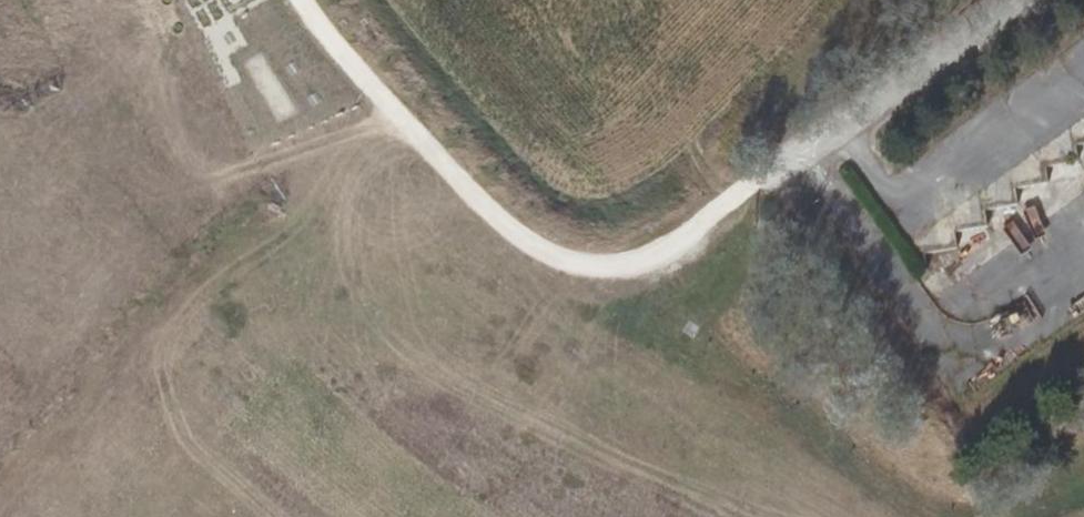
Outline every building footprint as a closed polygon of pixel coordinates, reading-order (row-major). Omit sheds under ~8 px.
[(1014,184),(1047,179),(1043,152),(1067,149),(1066,144),(990,155),(993,175),(974,178),(978,210),(946,214),(949,230),(983,225),(980,208),(1016,203),(1014,184)]
